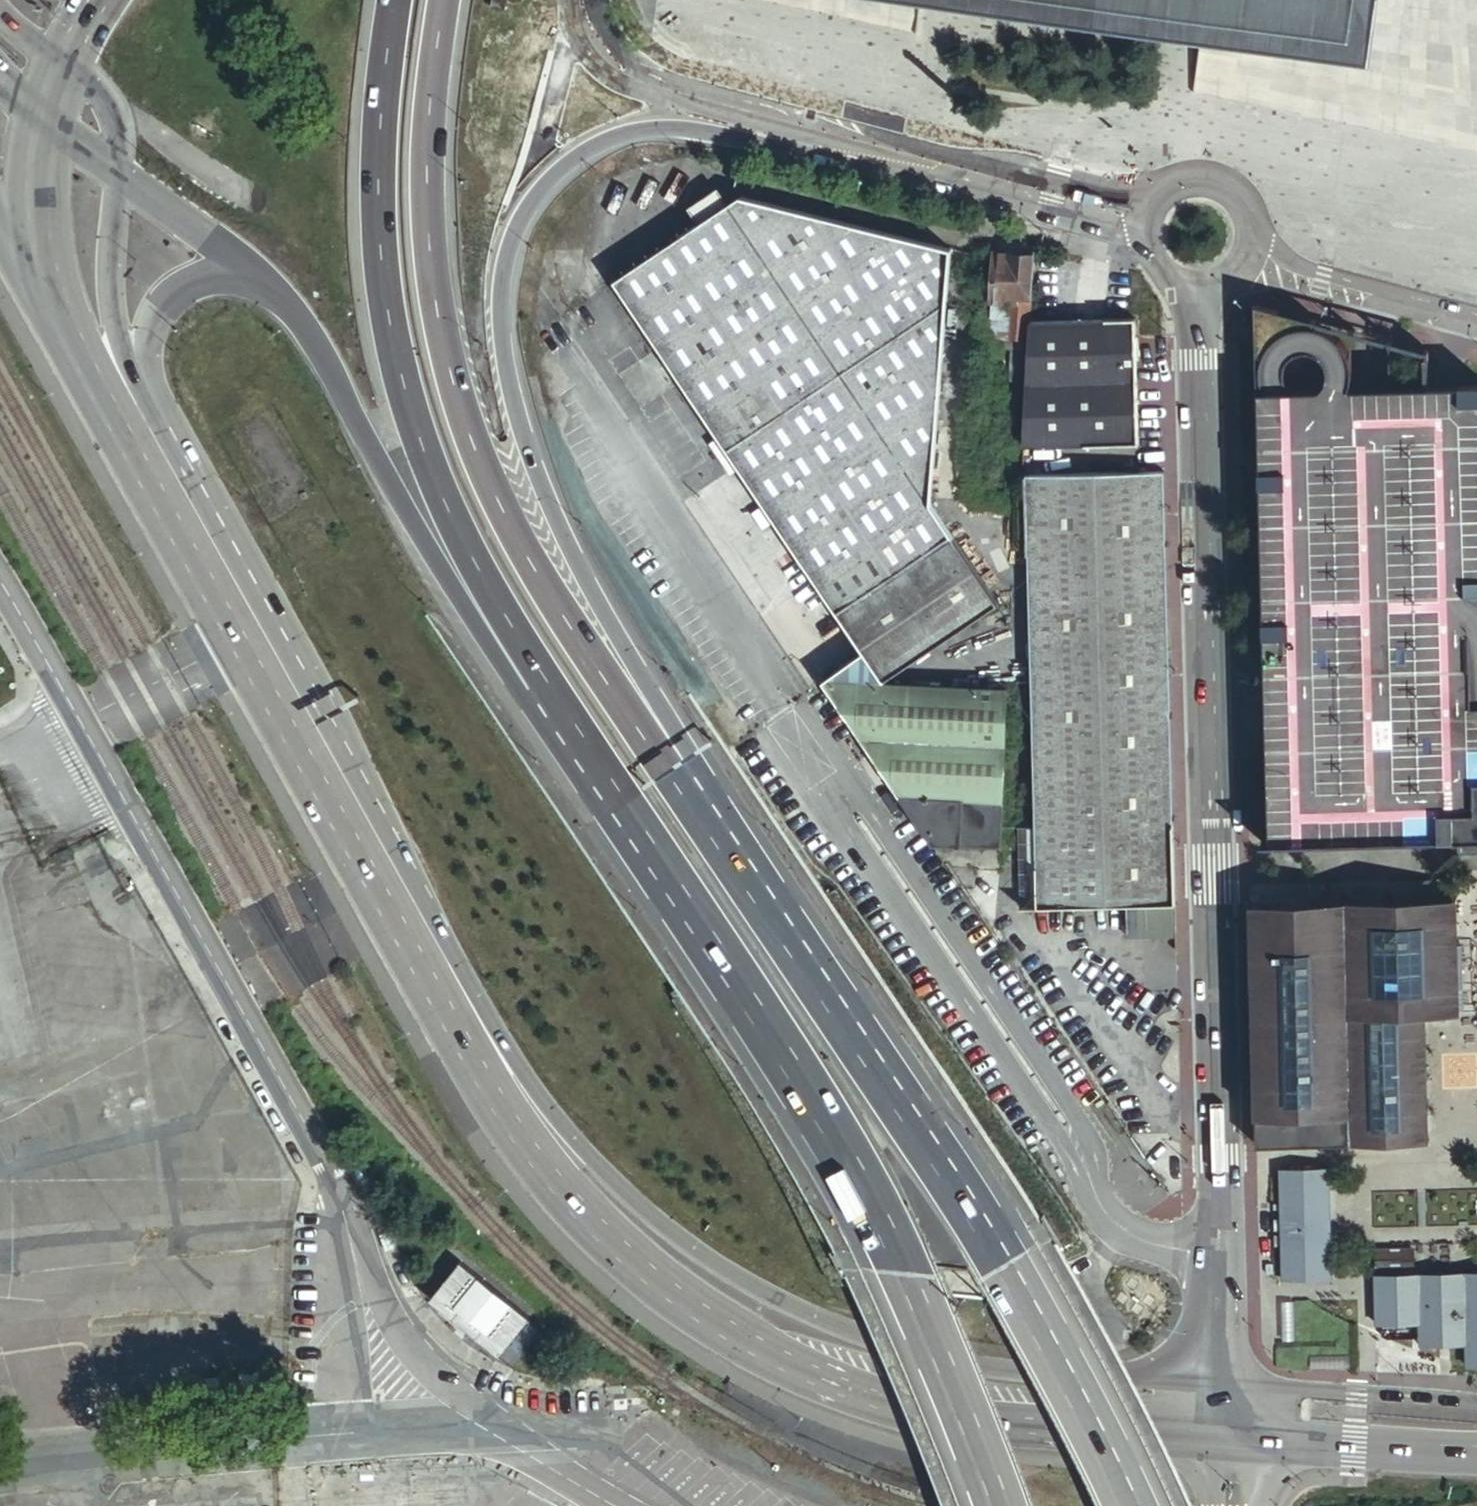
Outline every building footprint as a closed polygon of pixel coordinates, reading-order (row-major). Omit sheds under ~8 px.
[(489,6),(505,11),(509,0),(491,0),(489,6)] [(916,32),(920,0),(770,0),(916,32)] [(1205,18),(1206,7),(1164,0),(1097,0),(1205,18)] [(1206,7),(1205,18),(1194,93),(1476,154),(1476,0),(1164,0),(1206,7)] [(687,207),(697,223),(727,202),(717,187),(687,207)] [(864,653),(882,681),(996,604),(929,503),(950,247),(736,195),(727,202),(697,223),(613,281),(757,494),(783,532),(864,653)] [(1029,319),(1032,255),(990,251),(988,303),(989,303),(989,318),(1002,318),(1001,337),(1015,338),(1014,349),(1009,349),(1004,442),(1022,443),(1022,433),(1029,319)] [(1258,388),(1262,543),(1242,543),(1243,565),(1262,564),(1264,642),(1267,759),(1246,760),(1248,824),(1261,823),(1261,842),(1476,837),(1476,386),(1430,386),(1376,387),(1353,387),(1355,373),(1353,359),(1348,347),(1342,338),(1332,331),(1321,326),(1310,325),(1298,327),(1290,330),(1283,330),(1282,310),(1255,303),(1258,388)] [(1135,318),(1029,319),(1022,433),(1022,443),(1022,447),(1080,445),(1137,444),(1135,318)] [(1174,903),(1163,470),(1080,473),(1025,474),(1035,828),(1036,908),(1125,905),(1174,903)] [(822,681),(932,844),(998,846),(1000,802),(1001,801),(1008,690),(884,684),(882,681),(864,653),(822,681)] [(1036,908),(1035,828),(1012,828),(1014,908),(1036,908)] [(1425,1014),(1459,1014),(1455,898),(1250,903),(1255,1144),(1358,1142),(1355,1014),(1425,1014)] [(1174,903),(1125,905),(1126,926),(1174,925),(1174,903)] [(1358,1142),(1427,1140),(1425,1014),(1355,1014),(1358,1142)] [(1329,1170),(1277,1170),(1277,1278),(1330,1278),(1329,1170)] [(1374,1278),(1377,1325),(1419,1323),(1420,1344),(1467,1342),(1469,1364),(1476,1363),(1476,1272),(1374,1278)] [(226,1390),(224,1377),(201,1379),(203,1394),(226,1390)]
